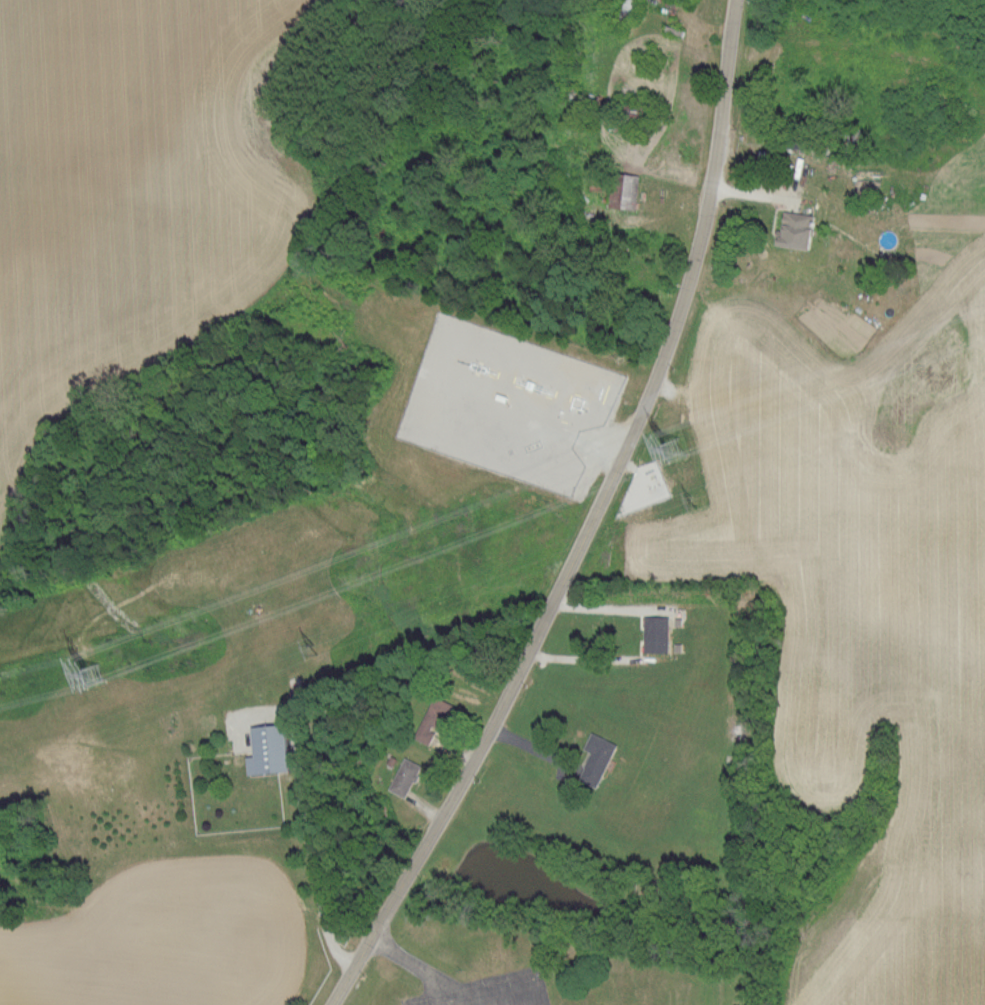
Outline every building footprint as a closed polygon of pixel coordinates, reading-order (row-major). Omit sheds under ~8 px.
[(633,209),(639,175),(616,171),(610,205),(633,209)] [(781,244),(812,247),(816,214),(784,211),(781,244)] [(644,652),(668,652),(669,616),(644,616),(644,652)] [(457,705),(438,694),(417,733),(432,741),(438,729),(443,731),(457,705)] [(248,756),(249,773),(290,771),(288,724),(254,726),(256,755),(248,756)] [(297,729),(289,729),(290,757),(298,757),(297,729)] [(619,744),(597,733),(577,775),(598,786),(619,744)] [(390,789),(407,797),(422,765),(405,757),(390,789)]
